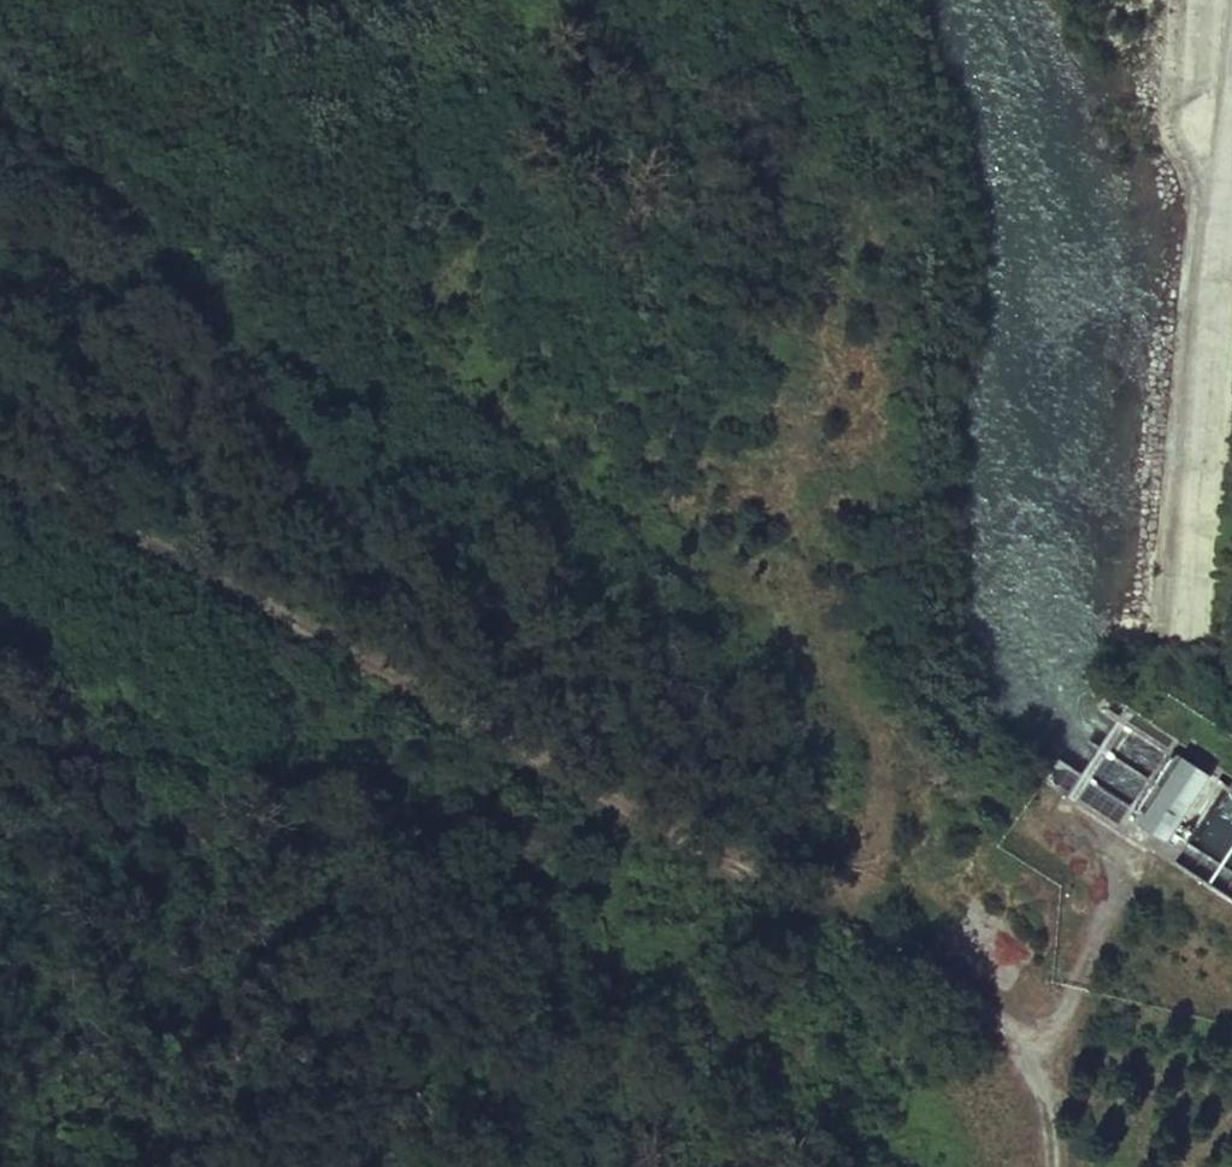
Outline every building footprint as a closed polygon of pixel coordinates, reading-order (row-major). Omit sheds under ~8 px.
[(1122,827),(1173,860),(1177,854),(1197,823),(1226,780),(1175,746),(1146,790),(1126,820),(1122,827)]
